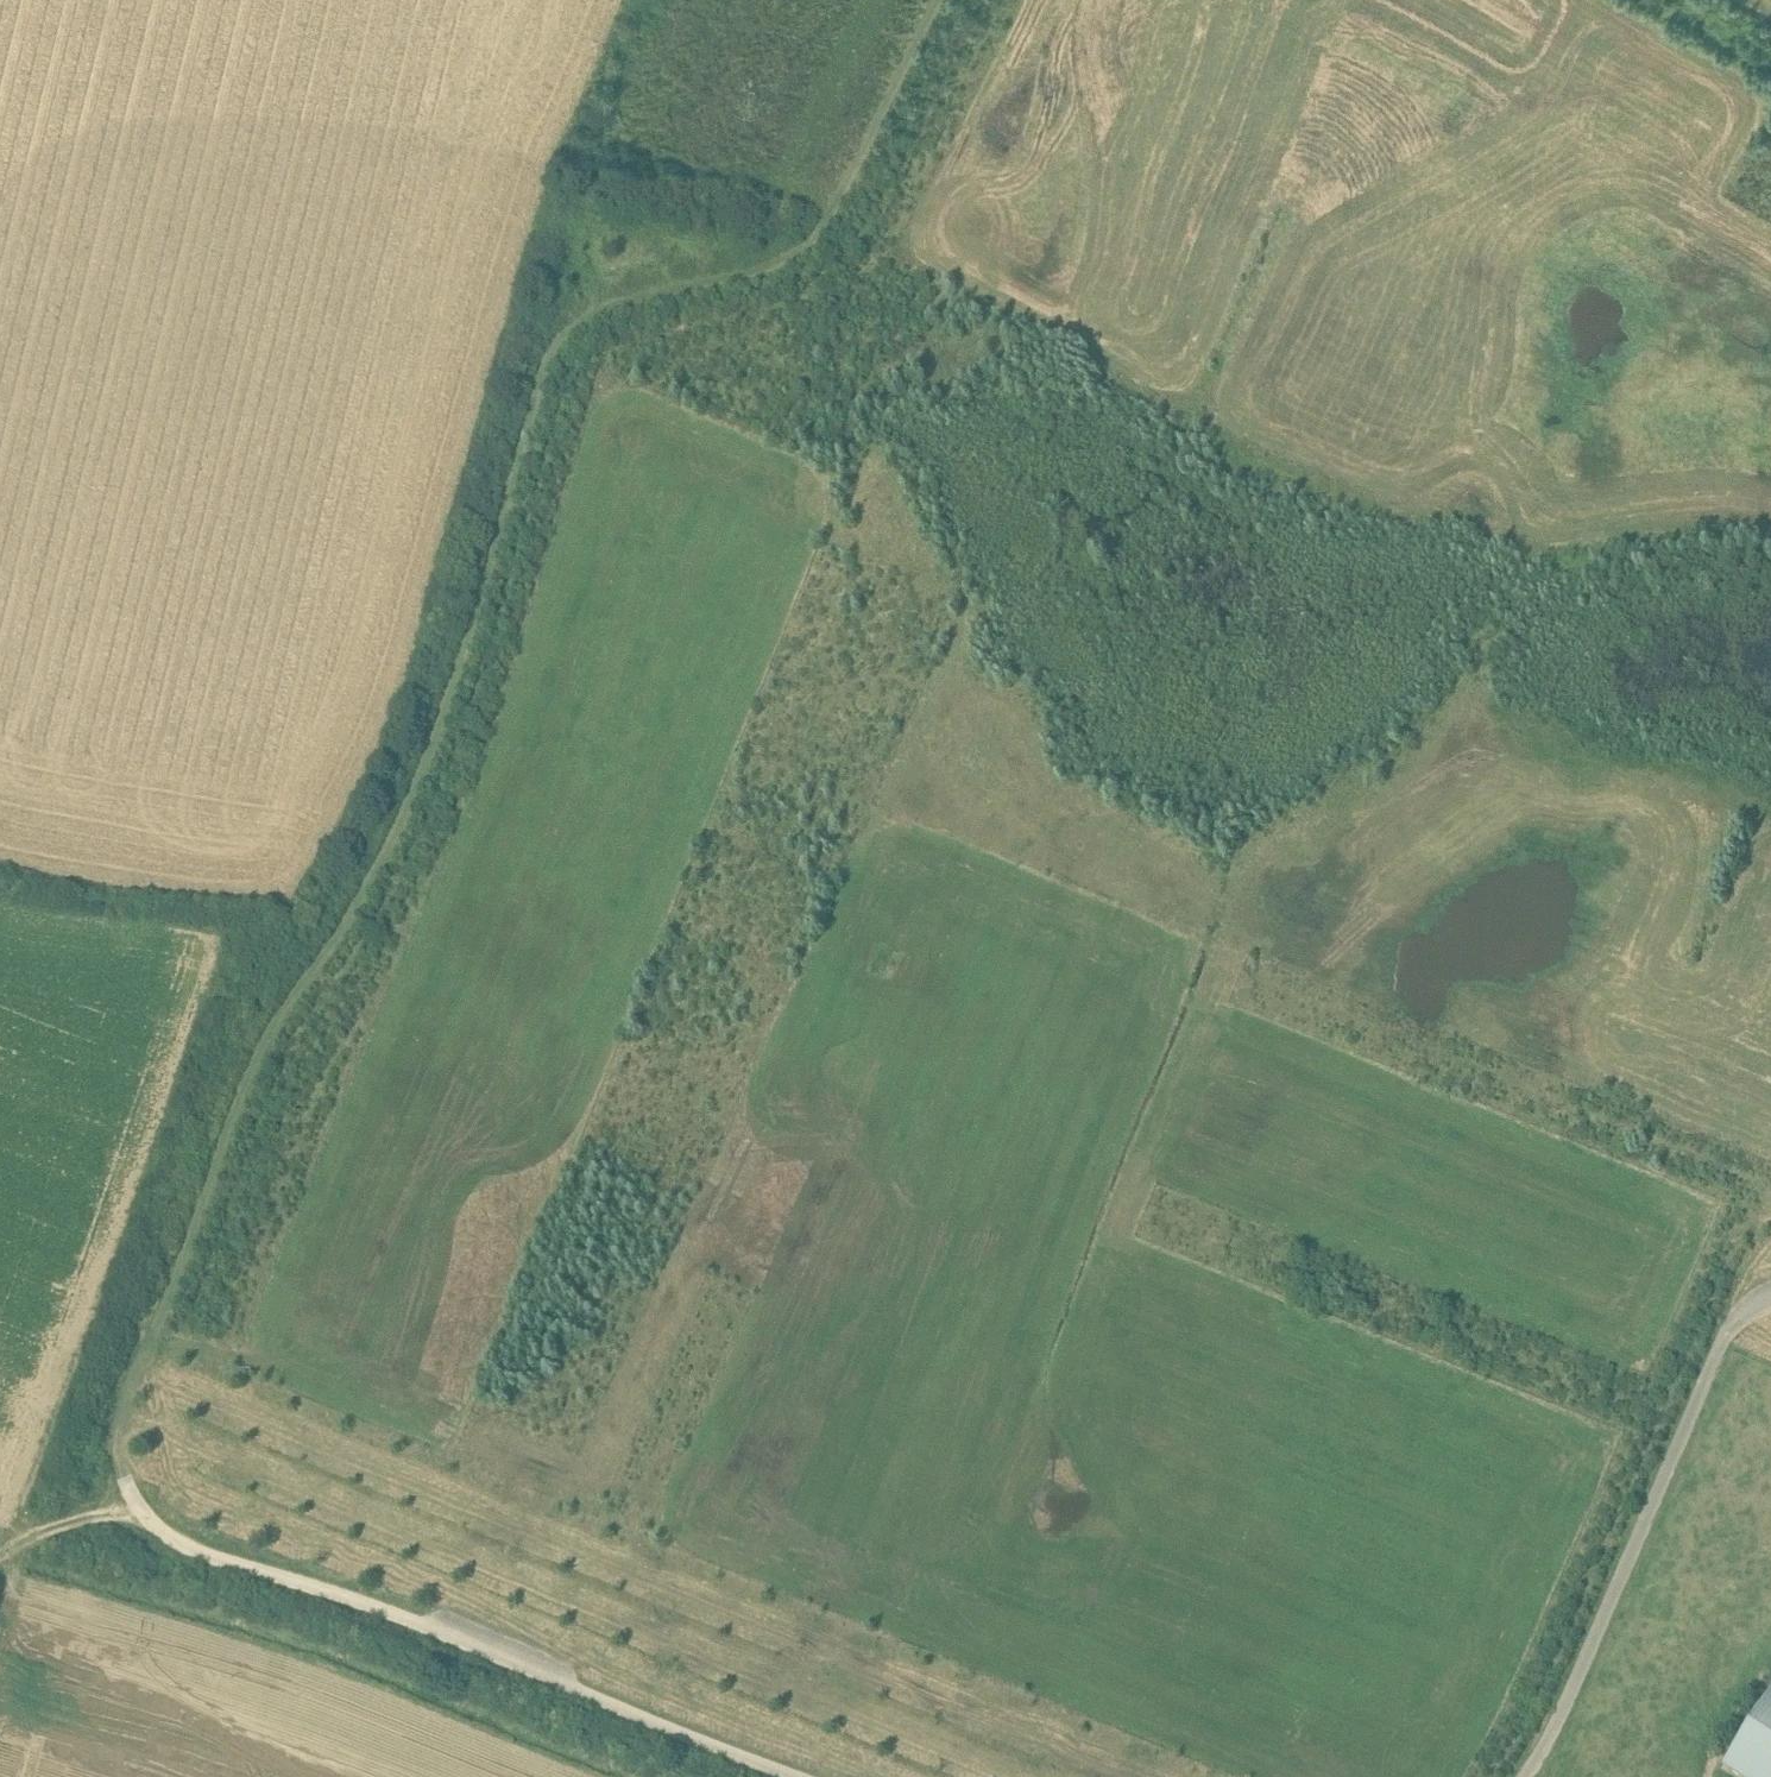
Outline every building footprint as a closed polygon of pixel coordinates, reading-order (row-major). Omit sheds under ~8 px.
[(1722,1771),(1732,1776),(1770,1776),(1770,1696),(1722,1771)]
